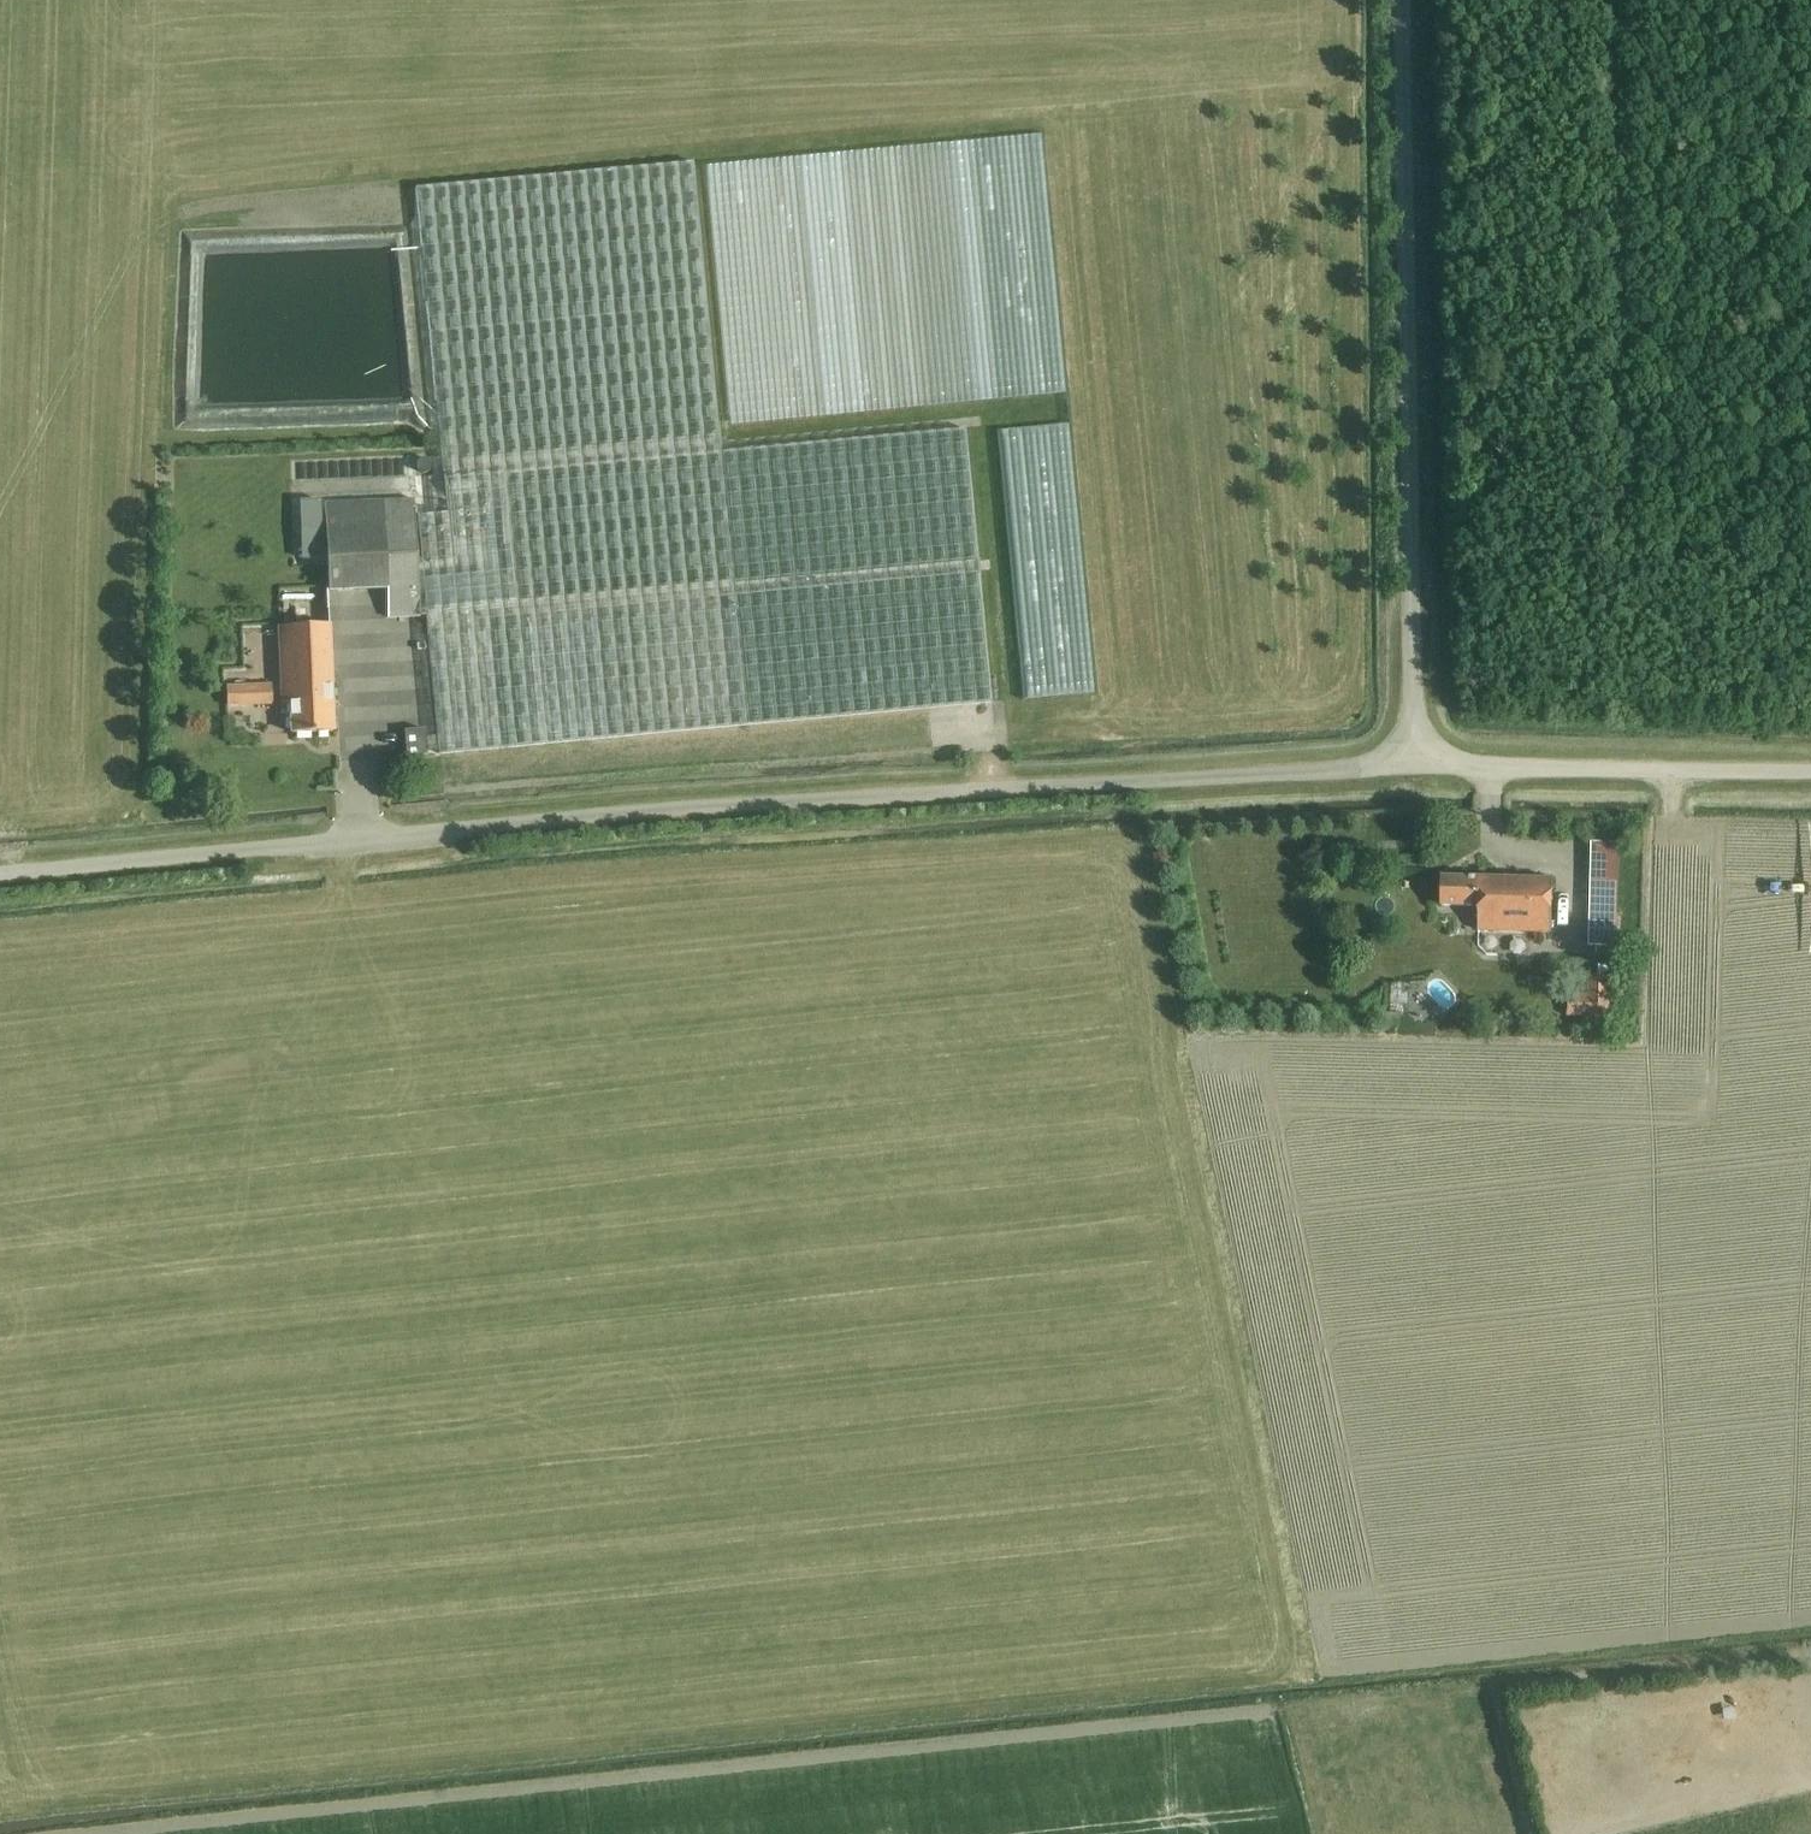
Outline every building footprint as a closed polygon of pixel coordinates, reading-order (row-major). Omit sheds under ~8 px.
[(965,429),(719,452),(692,164),(415,190),(446,515),(415,518),(437,754),(990,703),(965,429)] [(386,618),(418,617),(413,500),(322,504),(326,565),(274,567),(280,705),(290,704),(292,735),(330,733),(329,704),(332,704),(328,626),(327,592),(385,589),(386,618)] [(224,688),(225,709),(270,707),(268,686),(224,688)] [(403,731),(405,757),(424,756),(422,729),(403,731)] [(1477,933),(1549,935),(1551,881),(1439,877),(1438,907),(1478,909),(1477,933)] [(1587,948),(1613,949),(1615,883),(1588,882),(1587,948)]
